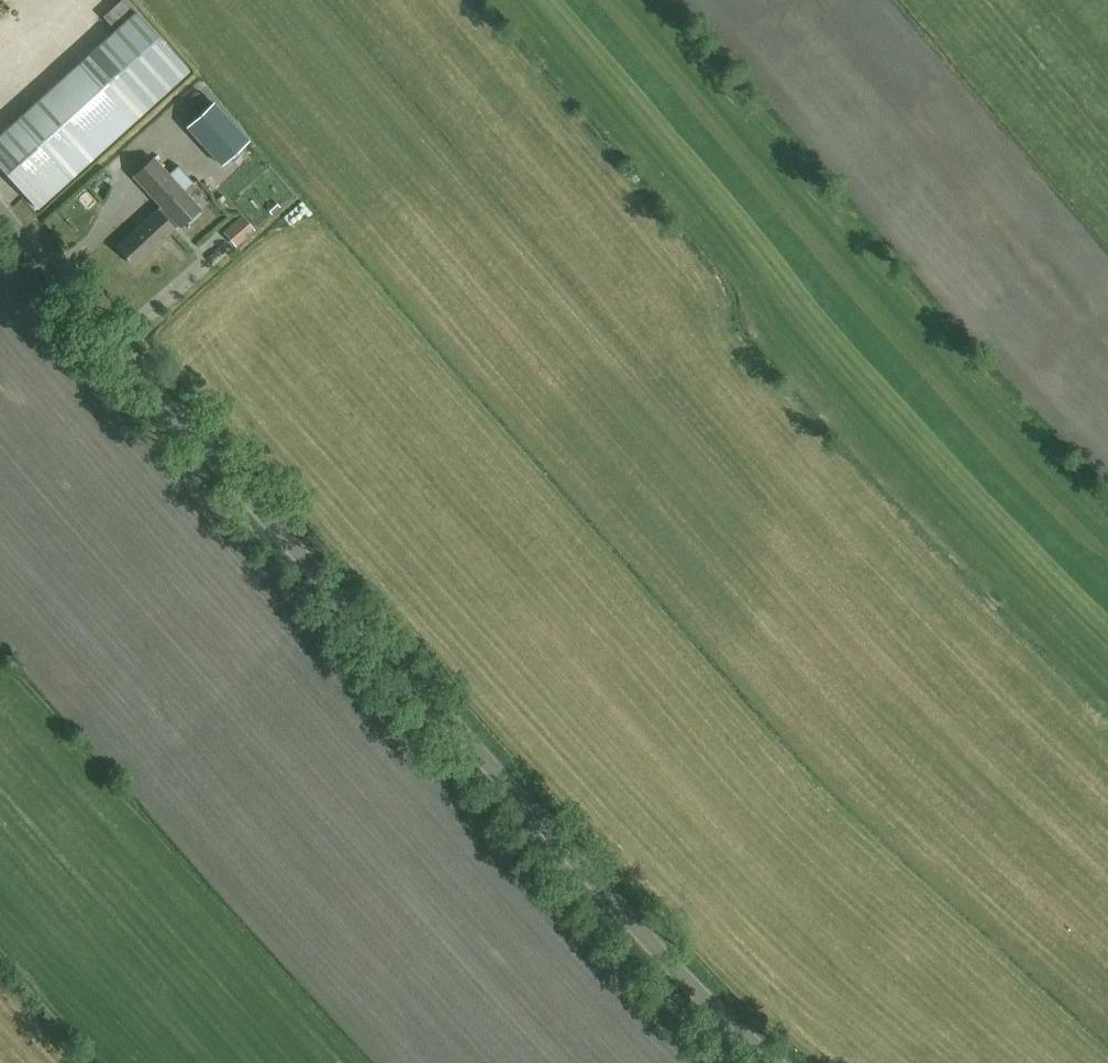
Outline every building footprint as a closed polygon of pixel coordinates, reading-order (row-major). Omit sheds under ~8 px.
[(123,0),(121,0),(104,16),(116,28),(0,134),(0,168),(37,208),(189,69),(123,0)] [(245,144),(211,106),(185,130),(219,167),(245,144)] [(169,173),(154,158),(135,176),(161,205),(118,245),(136,264),(180,224),(181,225),(200,208),(184,190),(193,182),(178,165),(169,173)] [(224,234),(237,248),(254,232),(242,218),(224,234)]
